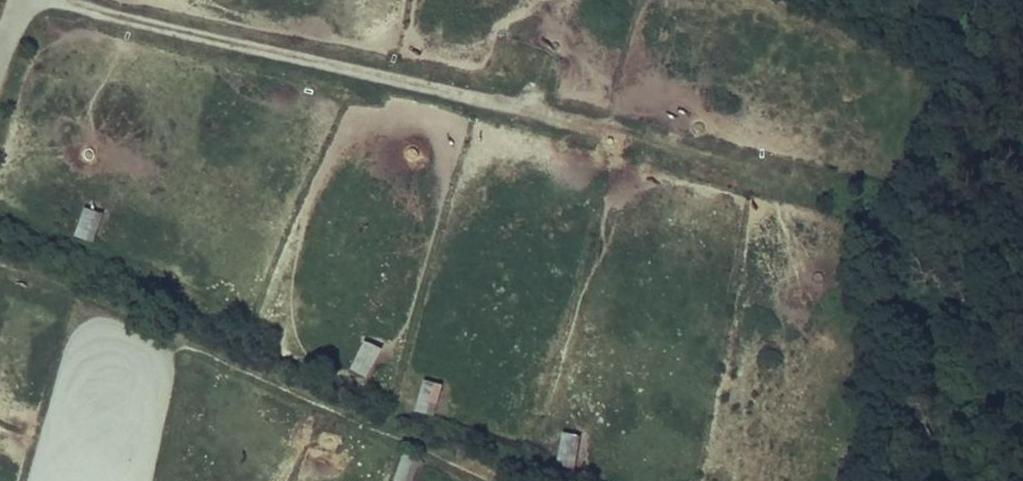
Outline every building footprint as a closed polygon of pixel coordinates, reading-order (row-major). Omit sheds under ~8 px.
[(82,209),(76,239),(92,242),(98,212),(82,209)] [(369,380),(381,349),(362,342),(350,373),(369,380)]
